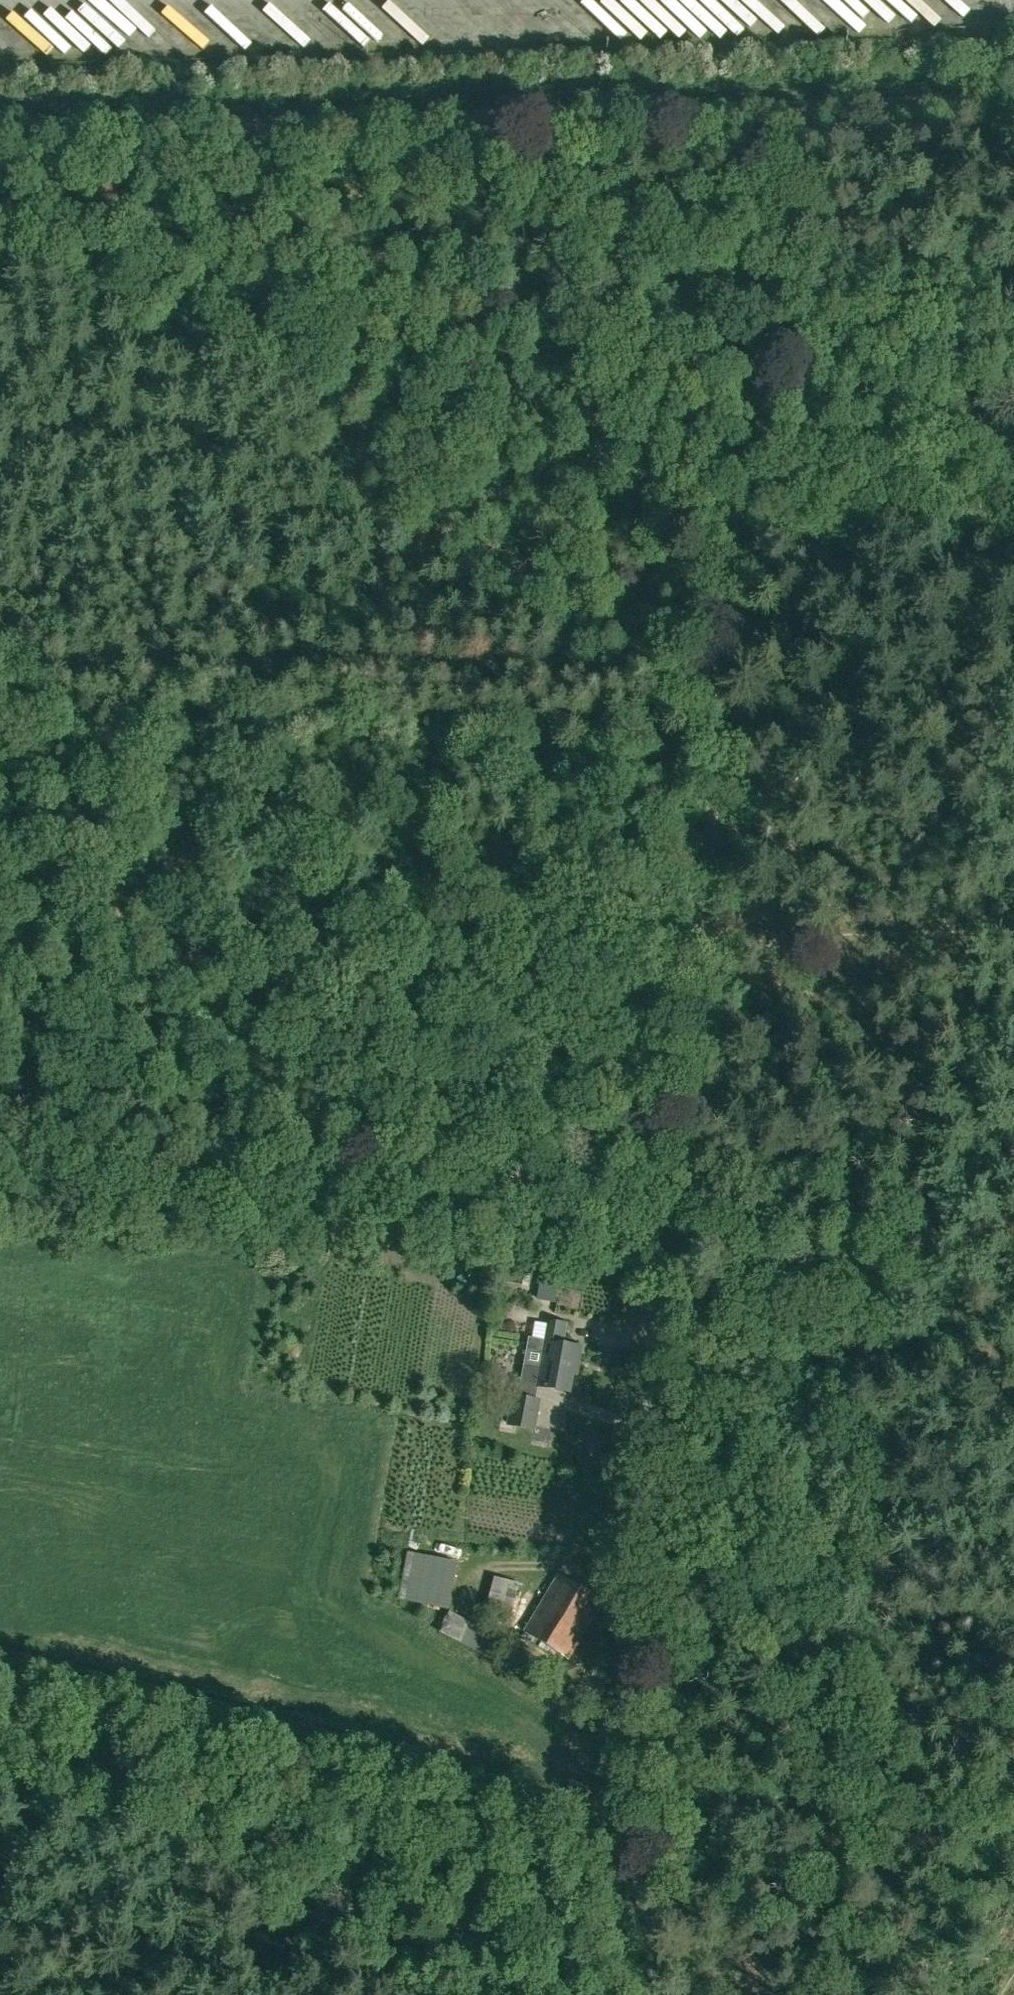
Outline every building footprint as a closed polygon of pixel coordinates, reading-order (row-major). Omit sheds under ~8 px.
[(76,6),(70,13),(98,35),(103,29),(76,6)] [(506,1273),(504,1282),(522,1285),(524,1276),(506,1273)] [(557,1303),(559,1286),(547,1284),(544,1300),(557,1303)] [(545,1352),(542,1367),(525,1363),(522,1379),(539,1383),(539,1386),(569,1392),(575,1363),(578,1363),(581,1348),(563,1344),(566,1325),(551,1322),(547,1341),(530,1338),(528,1349),(545,1352)] [(539,1401),(514,1396),(509,1425),(534,1429),(539,1401)] [(496,1588),(522,1595),(528,1571),(502,1564),(496,1588)] [(568,1660),(604,1603),(560,1575),(524,1632),(568,1660)]
